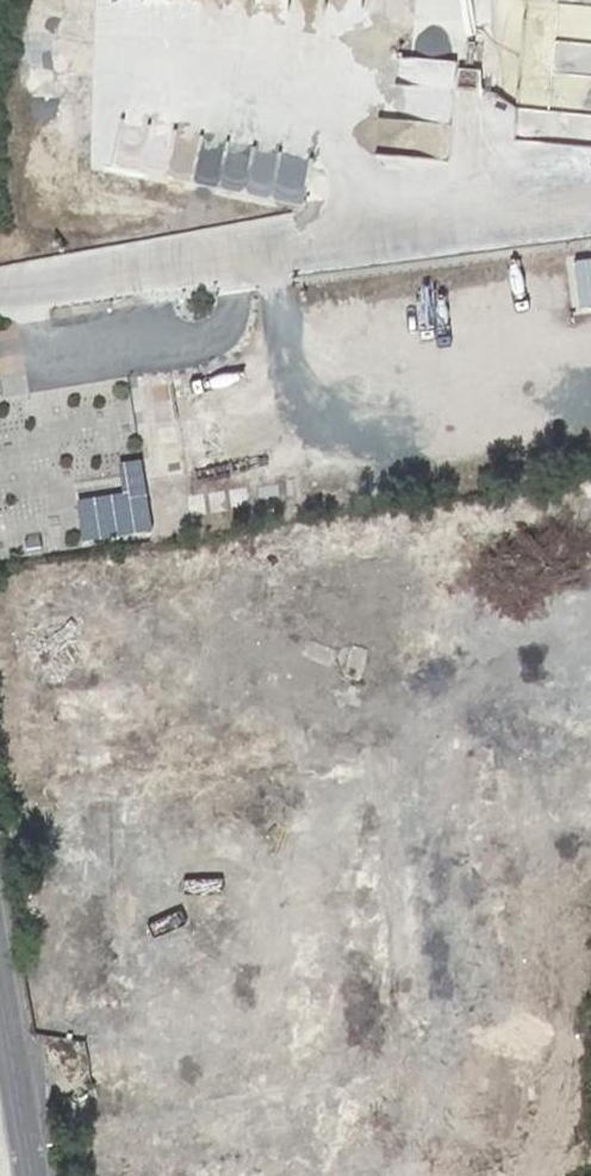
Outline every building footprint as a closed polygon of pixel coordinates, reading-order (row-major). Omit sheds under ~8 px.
[(579,256),(582,305),(590,304),(590,255),(579,256)] [(147,457),(123,460),(127,491),(81,496),(86,539),(155,531),(147,457)] [(172,837),(175,786),(147,785),(144,836),(172,837)]
